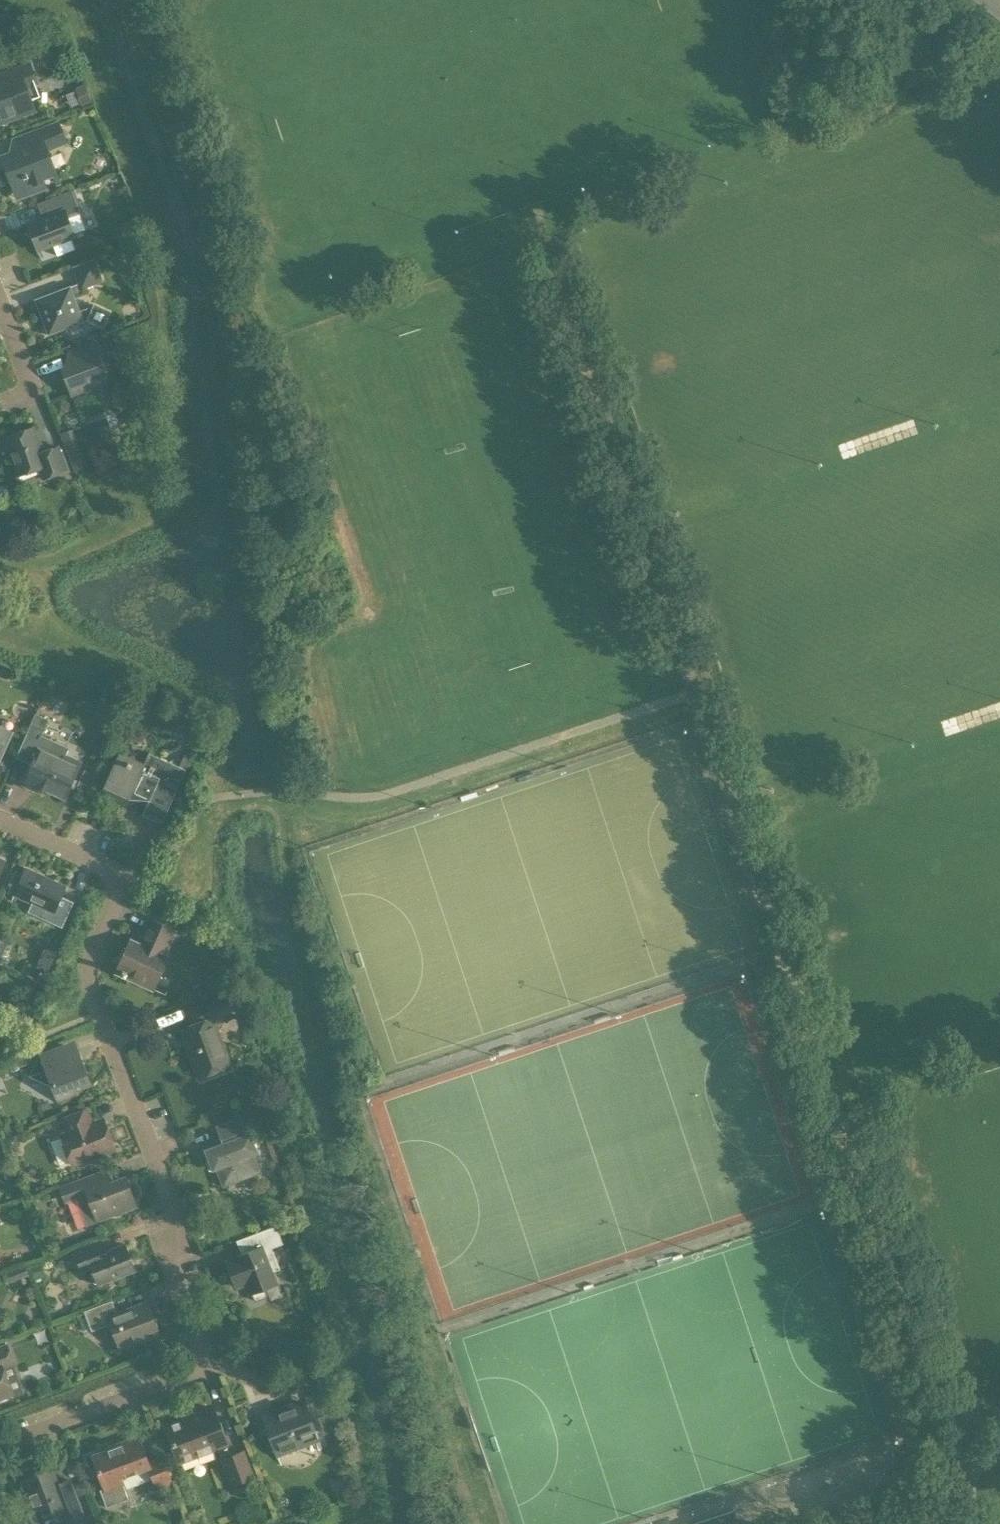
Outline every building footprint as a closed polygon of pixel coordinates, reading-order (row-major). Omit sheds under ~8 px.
[(35,111),(31,100),(40,97),(36,84),(37,84),(29,63),(6,71),(11,83),(0,87),(0,124),(35,111)] [(34,132),(38,143),(2,157),(11,183),(17,181),(23,196),(45,187),(40,175),(53,170),(46,149),(65,142),(58,123),(34,132)] [(48,199),(53,214),(27,224),(37,250),(53,244),(57,256),(74,249),(70,238),(74,236),(73,233),(85,229),(79,214),(83,213),(75,194),(80,192),(79,187),(48,199)] [(77,283),(70,286),(34,299),(48,335),(86,321),(103,328),(111,311),(94,303),(92,308),(89,307),(79,311),(75,298),(83,295),(81,289),(102,281),(94,259),(72,267),(77,283)] [(70,395),(109,381),(94,341),(68,351),(73,364),(60,368),(70,395)] [(58,446),(42,452),(33,427),(4,438),(18,475),(38,468),(42,478),(66,469),(58,446)] [(87,466),(73,428),(60,433),(74,471),(87,466)] [(35,714),(15,757),(32,764),(25,779),(64,797),(68,789),(77,767),(50,755),(56,742),(41,735),(48,719),(35,714)] [(0,756),(11,732),(0,727),(0,755),(0,756)] [(110,770),(99,796),(129,810),(136,795),(149,801),(142,816),(160,824),(173,797),(185,769),(178,766),(148,753),(143,764),(118,752),(114,762),(109,760),(105,768),(110,770)] [(84,770),(81,776),(91,781),(94,775),(84,770)] [(73,901),(60,896),(65,886),(26,868),(14,894),(46,909),(42,918),(61,927),(73,901)] [(147,934),(142,945),(131,940),(116,972),(152,989),(167,956),(163,954),(174,931),(149,919),(143,933),(147,934)] [(208,959),(216,956),(212,945),(200,939),(196,946),(208,959)] [(46,970),(51,960),(58,945),(57,944),(48,940),(40,955),(35,965),(46,970)] [(187,1011),(192,1024),(180,1028),(190,1054),(193,1052),(198,1066),(227,1056),(213,1017),(236,1008),(228,987),(215,992),(218,999),(187,1011)] [(69,1059),(63,1045),(38,1054),(28,1075),(53,1086),(59,1104),(77,1097),(74,1089),(90,1083),(79,1055),(69,1059)] [(62,1119),(67,1132),(61,1135),(72,1164),(114,1149),(106,1125),(94,1130),(86,1110),(62,1119)] [(215,1146),(217,1151),(207,1155),(212,1170),(216,1168),(223,1186),(260,1172),(253,1154),(257,1153),(249,1132),(246,1134),(239,1117),(216,1126),(222,1143),(215,1146)] [(3,1139),(7,1150),(20,1145),(15,1134),(3,1139)] [(110,1182),(105,1184),(101,1172),(59,1188),(65,1203),(76,1198),(86,1224),(113,1214),(116,1216),(120,1214),(121,1211),(136,1206),(126,1181),(112,1186),(110,1182)] [(241,1238),(246,1251),(235,1256),(235,1257),(230,1259),(227,1265),(234,1283),(241,1286),(246,1284),(249,1293),(250,1293),(252,1299),(256,1301),(265,1298),(267,1294),(264,1288),(276,1283),(272,1272),(280,1269),(271,1248),(283,1244),(276,1225),(241,1238)] [(81,1271),(91,1267),(97,1284),(135,1270),(125,1244),(100,1253),(96,1242),(74,1250),(81,1271)] [(34,1280),(45,1276),(40,1262),(29,1267),(34,1280)] [(6,1283),(29,1275),(25,1264),(2,1273),(6,1283)] [(91,1331),(110,1324),(119,1348),(147,1338),(145,1333),(157,1329),(147,1301),(116,1312),(112,1300),(84,1311),(86,1316),(79,1319),(83,1331),(90,1328),(91,1331)] [(12,1393),(3,1368),(14,1363),(7,1344),(0,1347),(0,1398),(12,1393)] [(273,1410),(281,1430),(269,1434),(277,1456),(304,1445),(303,1443),(318,1437),(304,1403),(287,1409),(286,1405),(273,1410)] [(231,1456),(227,1445),(212,1407),(191,1416),(192,1419),(185,1421),(184,1418),(166,1425),(180,1462),(217,1448),(231,1484),(253,1475),(244,1451),(231,1456)] [(328,1421),(322,1423),(326,1433),(332,1431),(328,1421)] [(162,1456),(148,1462),(138,1436),(120,1442),(120,1444),(92,1455),(104,1488),(100,1490),(106,1506),(127,1498),(122,1484),(123,1484),(120,1478),(149,1468),(156,1489),(172,1483),(162,1456)] [(60,1494),(51,1468),(21,1480),(36,1521),(59,1512),(64,1523),(66,1523),(83,1518),(72,1489),(60,1494)]
